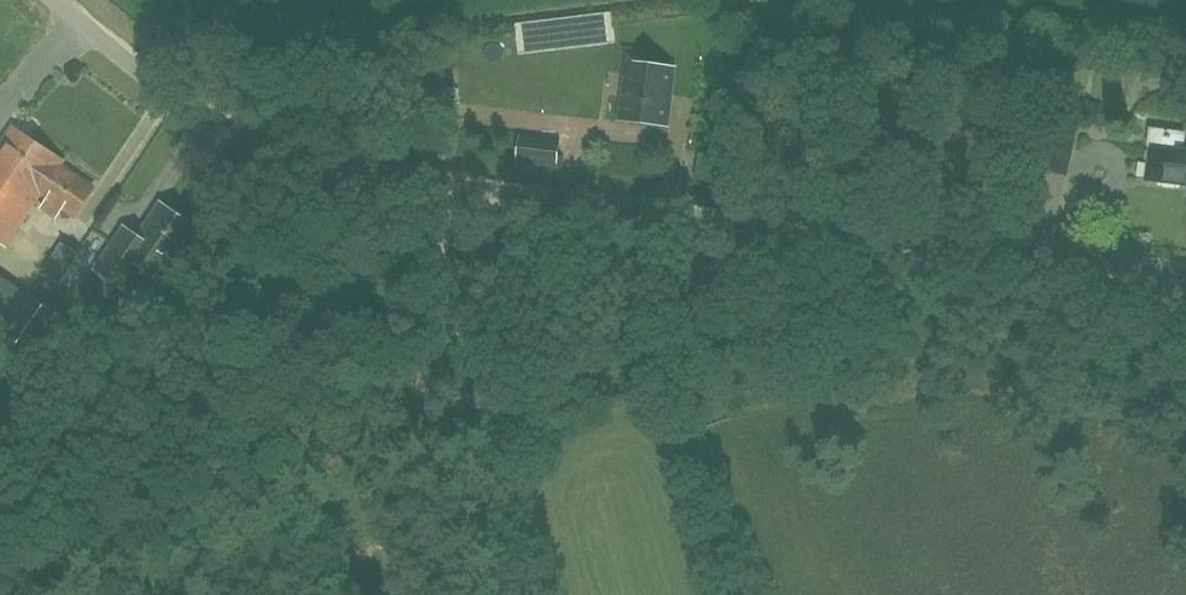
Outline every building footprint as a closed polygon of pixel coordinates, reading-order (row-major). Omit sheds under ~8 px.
[(625,75),(622,97),(619,121),(666,126),(673,66),(644,63),(645,50),(623,48),(620,75),(625,75)] [(39,197),(23,186),(30,177),(44,187),(60,164),(63,160),(11,125),(0,141),(0,241),(7,245),(39,197)] [(1182,147),(1183,135),(1162,132),(1160,144),(1149,143),(1145,178),(1156,179),(1161,182),(1174,183),(1179,182),(1185,183),(1185,147),(1182,147)] [(558,156),(560,140),(519,135),(515,164),(561,169),(563,157),(558,156)] [(698,154),(697,166),(714,168),(716,155),(698,154)] [(23,186),(39,197),(42,193),(49,199),(45,205),(57,214),(62,207),(74,215),(94,188),(60,164),(44,187),(30,177),(23,186)] [(713,181),(714,168),(697,166),(696,179),(713,181)] [(122,227),(109,244),(92,268),(120,288),(136,265),(156,279),(192,229),(159,205),(136,237),(122,227)] [(44,303),(0,274),(0,346),(11,353),(44,303)]
